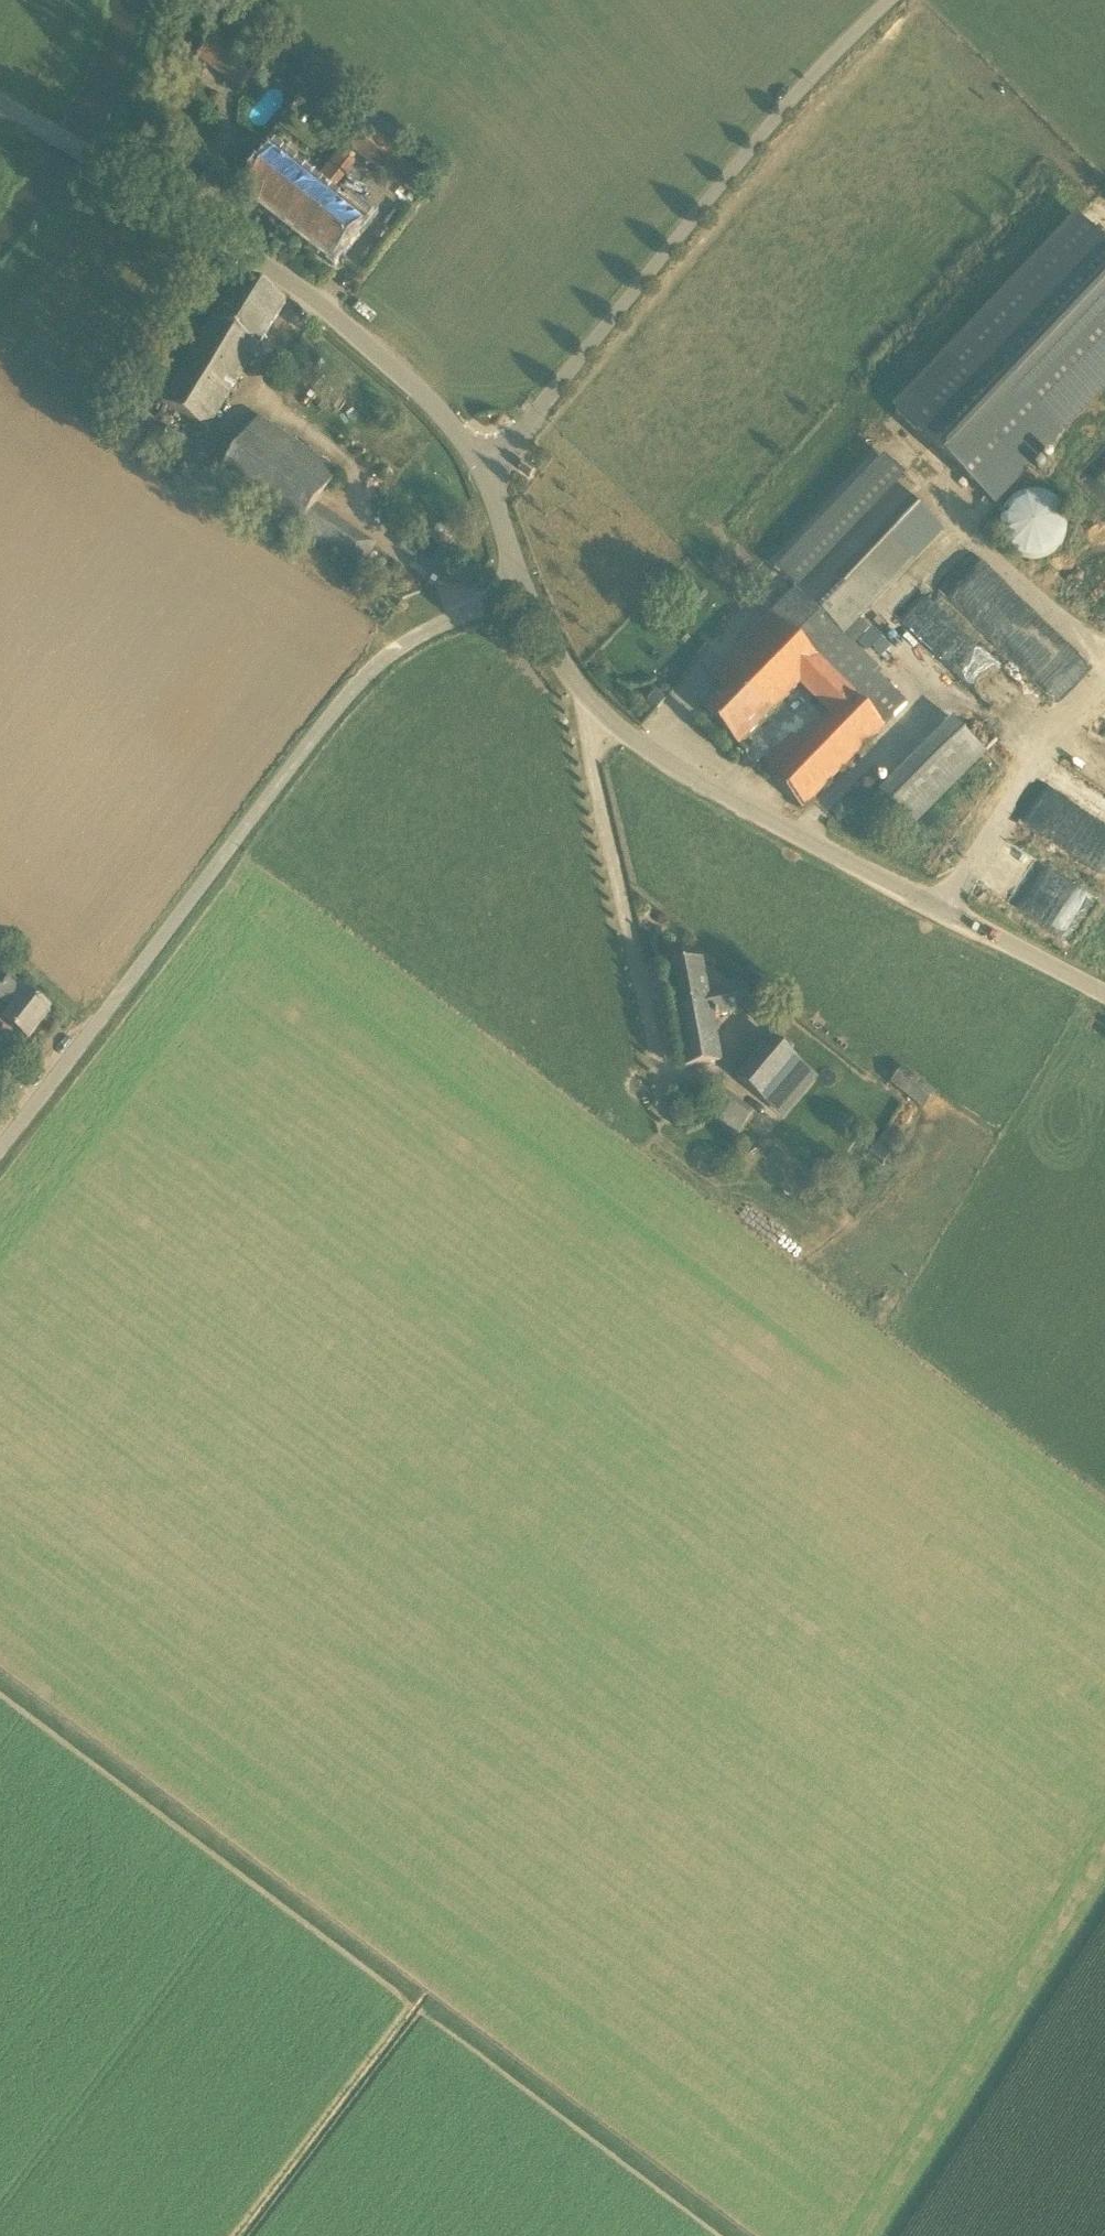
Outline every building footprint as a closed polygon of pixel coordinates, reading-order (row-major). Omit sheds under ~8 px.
[(276,67),(273,80),(289,84),(292,71),(276,67)] [(421,199),(434,182),(360,127),(347,145),(421,199)] [(339,148),(319,174),(337,186),(356,161),(339,148)] [(287,221),(316,183),(274,150),(244,187),(287,221)] [(334,258),(364,219),(316,183),(287,221),(327,253),(334,258)] [(995,509),(1104,394),(1104,246),(1084,225),(900,417),(995,509)] [(164,404),(206,430),(286,302),(241,275),(164,404)] [(374,546),(316,508),(338,474),(257,419),(212,492),(292,545),(300,533),(358,571),(374,546)] [(530,477),(535,470),(524,461),(518,469),(530,477)] [(893,484),(773,612),(736,650),(737,650),(712,677),(725,689),(704,711),(739,746),(800,683),(831,715),(802,745),(792,734),(760,767),(802,809),(906,703),(893,690),(894,689),(877,673),(880,669),(845,633),(943,532),(893,484)] [(866,806),(890,833),(975,756),(951,729),(866,806)] [(706,994),(701,960),(665,967),(684,1069),(721,1062),(713,1017),(748,1011),(744,988),(706,994)] [(50,1010),(11,980),(0,994),(0,1005),(13,1015),(6,1023),(27,1040),(50,1010)] [(771,1107),(805,1067),(770,1038),(736,1078),(771,1107)] [(922,1107),(934,1092),(903,1067),(891,1083),(922,1107)] [(738,1132),(753,1113),(719,1087),(704,1107),(738,1132)] [(882,1164),(902,1140),(886,1127),(867,1151),(882,1164)]
